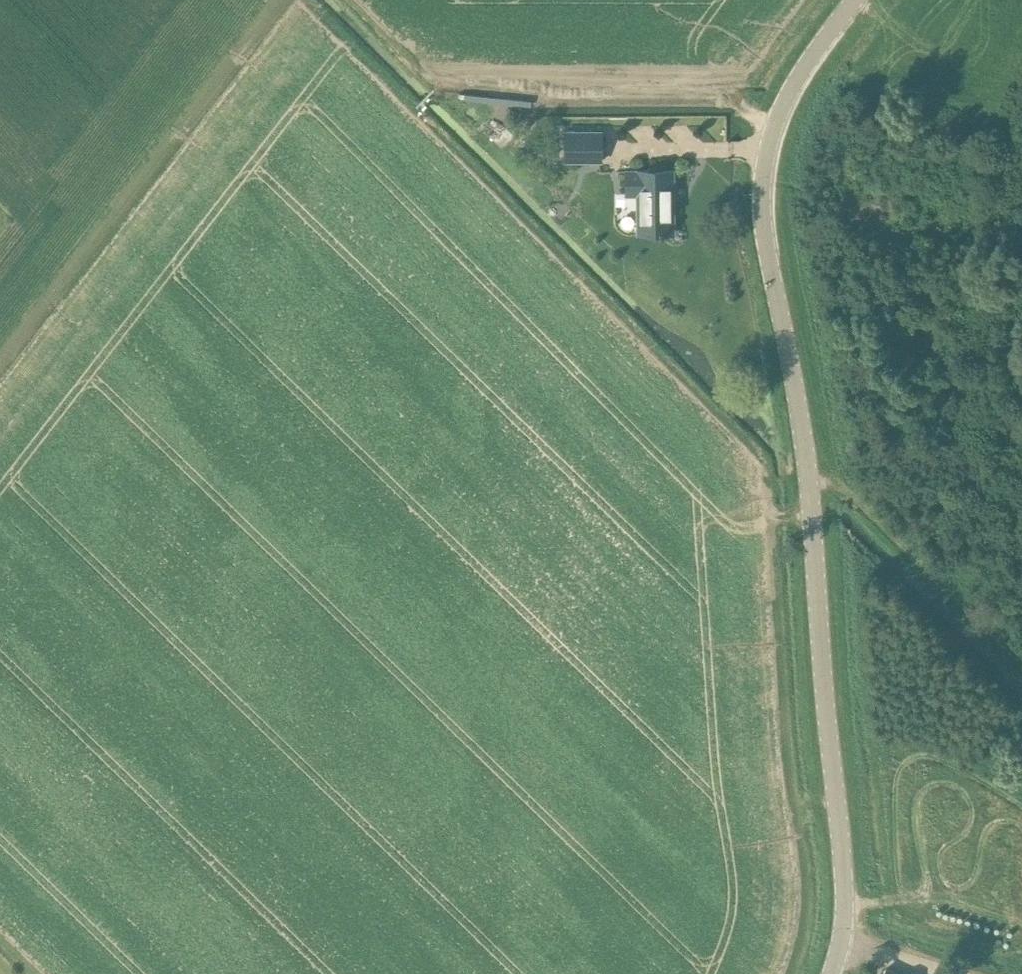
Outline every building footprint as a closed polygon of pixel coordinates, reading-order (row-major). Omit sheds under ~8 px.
[(564,136),(565,163),(601,162),(601,135),(564,136)] [(638,195),(638,199),(638,236),(664,236),(664,234),(674,234),(674,208),(670,208),(670,171),(674,171),(674,170),(627,171),(627,196),(638,195)]
